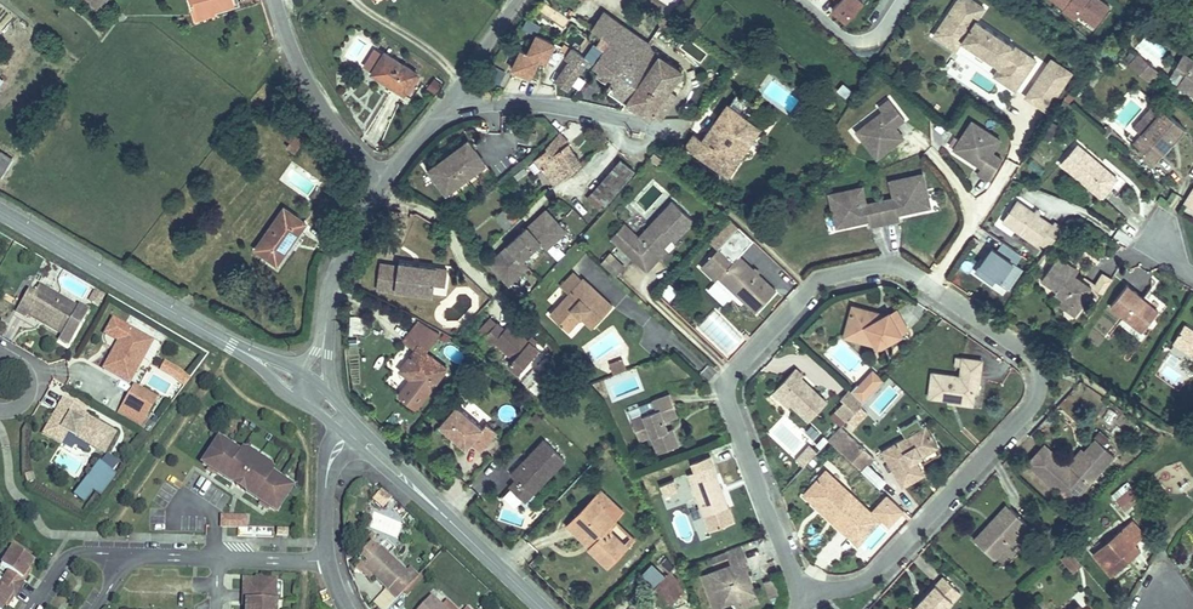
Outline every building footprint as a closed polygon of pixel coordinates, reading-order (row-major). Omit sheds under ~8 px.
[(96,0),(56,0),(82,19),(96,0)] [(179,20),(199,13),(200,17),(220,10),(216,0),(171,0),(179,20)] [(560,19),(575,0),(537,0),(560,19)] [(849,27),(865,3),(861,0),(834,0),(839,3),(831,15),(849,27)] [(1093,32),(1109,8),(1098,0),(1046,0),(1093,32)] [(1027,68),(968,27),(976,15),(955,1),(926,43),(947,57),(948,58),(954,49),(993,76),(995,73),(1002,78),(1005,73),(1018,82),(1027,68)] [(199,13),(179,20),(181,26),(201,19),(200,17),(199,13)] [(530,29),(537,20),(530,14),(524,21),(520,17),(515,25),(522,31),(527,26),(530,29)] [(585,16),(574,30),(582,37),(593,22),(585,16)] [(593,22),(582,37),(592,45),(594,43),(605,52),(615,39),(593,22)] [(572,51),(582,37),(574,30),(563,45),(572,51)] [(571,74),(592,45),(582,37),(572,51),(550,82),(560,89),(571,74)] [(615,39),(605,52),(620,63),(630,51),(615,39)] [(592,45),(571,74),(603,98),(613,106),(636,75),(620,63),(605,52),(594,43),(592,45)] [(630,51),(620,63),(636,75),(645,63),(630,51)] [(1175,52),(1162,70),(1162,75),(1172,82),(1174,79),(1191,91),(1192,87),(1192,64),(1175,52)] [(1116,69),(1140,87),(1149,71),(1124,57),(1116,69)] [(381,62),(365,84),(398,108),(414,86),(381,62)] [(603,98),(595,108),(607,116),(613,108),(634,124),(650,103),(667,80),(645,63),(636,75),(613,106),(603,98)] [(1045,106),(1062,81),(1043,67),(1025,93),(1045,106)] [(1006,99),(1018,82),(1005,73),(1002,78),(995,73),(993,76),(986,85),(1006,99)] [(432,78),(427,88),(438,93),(442,83),(432,78)] [(1191,95),(1192,92),(1192,87),(1191,91),(1174,79),(1172,82),(1191,95)] [(650,103),(634,124),(649,127),(660,110),(650,103)] [(859,128),(847,137),(867,164),(894,144),(886,132),(896,124),(880,104),(870,112),(874,117),(865,123),(867,125),(860,130),(859,128)] [(749,137),(717,113),(705,130),(696,142),(679,131),(670,143),(672,144),(719,178),(749,137)] [(1154,113),(1126,149),(1147,165),(1175,129),(1154,113)] [(982,160),(991,147),(963,128),(951,146),(944,156),(956,164),(958,162),(965,166),(963,169),(972,174),(967,181),(978,188),(993,167),(982,160)] [(536,141),(529,147),(540,158),(550,149),(554,146),(546,137),(541,132),(536,141)] [(297,154),(305,137),(296,133),(287,150),(297,154)] [(523,134),(515,133),(514,147),(522,148),(523,134)] [(264,150),(272,157),(278,149),(270,142),(264,150)] [(625,152),(636,159),(640,153),(642,150),(630,143),(625,152)] [(514,161),(511,163),(523,177),(533,168),(547,184),(570,164),(554,146),(550,149),(540,158),(529,147),(514,161)] [(278,149),(272,157),(269,161),(275,166),(285,154),(278,149)] [(446,156),(442,152),(429,164),(420,172),(407,184),(410,188),(414,192),(426,206),(427,205),(461,174),(462,173),(449,160),(446,156)] [(4,180),(13,158),(0,153),(0,178),(4,180)] [(646,169),(651,164),(640,153),(636,159),(646,169)] [(1056,179),(1097,211),(1108,196),(1109,184),(1103,180),(1100,185),(1092,179),(1096,174),(1078,161),(1070,161),(1056,179)] [(418,170),(420,172),(429,164),(427,162),(418,170)] [(597,201),(617,178),(600,164),(581,188),(597,201)] [(1192,212),(1192,173),(1176,201),(1192,212)] [(1103,180),(1096,174),(1092,179),(1100,185),(1103,180)] [(918,201),(914,180),(881,186),(884,203),(870,206),(875,228),(889,225),(888,219),(898,217),(898,215),(905,213),(906,216),(920,213),(918,201)] [(589,211),(597,201),(581,188),(572,197),(589,211)] [(875,228),(870,206),(856,209),(853,192),(820,198),(824,219),(826,231),(841,228),(840,226),(848,224),(849,227),(859,225),(860,231),(875,228)] [(589,211),(572,197),(568,203),(584,216),(589,211)] [(1047,252),(1062,227),(1016,200),(1001,226),(1047,252)] [(512,203),(495,217),(505,230),(522,216),(512,203)] [(666,204),(634,239),(619,255),(642,277),(657,261),(655,259),(675,238),(671,235),(678,227),(681,230),(687,224),(666,204)] [(510,258),(529,241),(535,248),(554,231),(535,209),(477,260),(496,282),(516,265),(510,258)] [(241,263),(244,265),(271,224),(268,222),(241,263)] [(271,224),(244,265),(266,280),(293,238),(271,224)] [(619,255),(634,239),(620,226),(605,242),(619,255)] [(989,233),(976,255),(1013,278),(1014,275),(1022,280),(1036,257),(1027,252),(1025,256),(1012,247),(1006,244),(989,233)] [(729,303),(741,314),(762,291),(724,257),(719,262),(704,248),(685,269),(701,283),(703,280),(716,291),(718,288),(732,300),(729,303)] [(605,258),(596,267),(609,280),(618,271),(605,258)] [(1041,270),(1029,288),(1042,295),(1054,278),(1041,270)] [(1102,274),(1093,289),(1103,294),(1111,279),(1102,274)] [(1062,283),(1054,278),(1042,295),(1029,288),(1025,294),(1039,303),(1036,308),(1054,320),(1058,315),(1066,320),(1074,306),(1072,305),(1076,298),(1063,290),(1060,288),(1062,283)] [(576,285),(542,321),(561,339),(572,326),(578,320),(591,332),(608,314),(576,285)] [(668,285),(660,294),(669,301),(677,292),(668,285)] [(402,289),(383,289),(383,315),(402,315),(402,313),(440,313),(440,303),(451,303),(451,286),(402,286),(402,289)] [(718,288),(716,291),(729,303),(732,300),(718,288)] [(1102,318),(1129,335),(1147,307),(1151,310),(1155,303),(1139,293),(1135,299),(1120,290),(1102,318)] [(90,303),(98,307),(103,297),(95,293),(90,303)] [(11,303),(0,323),(13,330),(15,327),(18,322),(32,330),(30,334),(47,344),(61,318),(29,301),(24,310),(11,303)] [(863,314),(832,310),(830,326),(844,327),(843,339),(859,340),(862,345),(867,353),(896,335),(888,323),(873,330),(863,314)] [(869,317),(863,314),(873,330),(888,323),(881,310),(869,317)] [(1059,331),(1066,320),(1058,315),(1054,320),(1051,325),(1059,331)] [(585,338),(591,332),(578,320),(572,326),(585,338)] [(15,327),(30,334),(32,330),(18,322),(15,327)] [(1167,339),(1187,350),(1189,347),(1192,349),(1192,332),(1189,329),(1177,322),(1167,339)] [(844,327),(830,326),(829,341),(862,345),(859,340),(843,339),(844,327)] [(470,354),(478,361),(481,358),(490,346),(483,340),(470,354)] [(532,371),(495,340),(490,346),(481,358),(500,374),(496,380),(513,394),(532,371)] [(105,341),(94,361),(100,364),(111,344),(105,341)] [(416,341),(399,360),(410,370),(414,365),(422,372),(435,357),(416,341)] [(94,361),(84,379),(113,395),(134,357),(111,344),(100,364),(94,361)] [(597,364),(600,373),(613,369),(610,359),(597,364)] [(972,366),(951,362),(948,380),(920,376),(917,399),(936,402),(937,399),(960,403),(962,396),(964,383),(969,384),(972,366)] [(393,389),(420,413),(438,393),(419,376),(422,372),(414,365),(410,370),(393,389)] [(160,381),(164,374),(154,368),(150,375),(160,381)] [(814,405),(786,380),(789,376),(782,369),(761,392),(778,408),(796,425),(814,405)] [(175,382),(164,374),(160,381),(170,388),(175,382)] [(854,395),(858,399),(870,387),(861,378),(850,388),(855,393),(854,395)] [(614,396),(625,394),(623,385),(613,387),(614,396)] [(845,389),(838,396),(850,407),(858,399),(854,395),(855,393),(850,388),(847,392),(845,389)] [(778,408),(761,392),(758,396),(774,411),(778,408)] [(838,396),(836,394),(828,403),(831,406),(823,415),(834,425),(850,407),(838,396)] [(643,409),(627,415),(643,456),(662,448),(657,435),(653,437),(652,432),(648,423),(665,417),(656,395),(640,401),(643,409)] [(116,399),(106,418),(123,428),(133,409),(116,399)] [(959,409),(960,403),(937,399),(936,402),(936,405),(959,409)] [(44,411),(23,443),(41,454),(47,443),(71,458),(83,439),(65,428),(64,431),(57,427),(59,424),(60,421),(44,411)] [(123,428),(106,418),(101,426),(118,436),(123,428)] [(889,441),(907,430),(903,423),(885,434),(889,441)] [(820,449),(828,441),(812,426),(804,434),(820,449)] [(452,429),(434,448),(459,472),(464,467),(474,476),(491,458),(481,448),(477,453),(452,429)] [(866,455),(887,489),(906,477),(898,464),(920,451),(907,430),(889,441),(866,455)] [(274,468),(241,446),(239,449),(219,436),(203,460),(234,480),(243,466),(256,474),(246,488),(276,508),(292,484),(272,471),(274,468)] [(805,469),(817,451),(807,444),(796,462),(805,469)] [(842,444),(827,458),(845,477),(860,463),(842,444)] [(1026,454),(1009,472),(1051,510),(1096,460),(1080,445),(1065,462),(1059,468),(1056,465),(1048,474),(1026,454)] [(106,455),(100,463),(115,474),(121,465),(106,455)] [(1059,468),(1065,462),(1062,459),(1056,465),(1059,468)] [(90,492),(101,498),(115,474),(94,463),(74,499),(84,504),(90,492)] [(246,488),(256,474),(243,466),(234,480),(246,488)] [(503,513),(518,528),(526,520),(521,516),(532,504),(537,508),(558,486),(537,466),(504,501),(509,506),(503,513)] [(699,468),(673,477),(691,523),(716,514),(699,468)] [(863,531),(810,478),(795,493),(811,509),(816,504),(820,508),(811,517),(826,533),(829,531),(846,548),(863,531)] [(664,499),(679,493),(673,479),(658,485),(664,499)] [(1116,516),(1132,501),(1118,484),(1101,499),(1116,516)] [(380,487),(371,498),(381,507),(391,496),(380,487)] [(811,509),(795,493),(791,497),(811,517),(820,508),(816,504),(811,509)] [(532,504),(521,516),(526,520),(537,508),(532,504)] [(981,530),(997,514),(993,510),(977,526),(981,530)] [(245,522),(246,512),(221,511),(221,522),(245,522)] [(977,526),(959,546),(979,564),(1013,528),(997,514),(981,530),(977,526)] [(586,525),(565,547),(588,569),(582,575),(599,592),(619,571),(601,554),(608,547),(599,539),(606,531),(597,522),(590,529),(586,525)] [(1114,522),(1075,556),(1097,582),(1118,563),(1110,553),(1120,544),(1127,538),(1114,522)] [(272,537),(273,531),(245,528),(244,534),(272,537)] [(1185,548),(1192,561),(1182,567),(1192,587),(1192,543),(1185,548)] [(1129,554),(1120,544),(1110,553),(1118,563),(1129,554)] [(387,589),(395,598),(417,576),(408,566),(404,570),(382,546),(363,563),(387,589)] [(725,548),(710,553),(713,561),(728,556),(725,548)] [(1062,567),(1051,553),(1042,561),(1053,574),(1062,567)] [(713,561),(716,571),(731,565),(728,556),(713,561)] [(6,585),(4,584),(8,578),(12,571),(0,563),(0,595),(6,585)] [(732,565),(731,565),(716,571),(686,582),(695,608),(719,608),(730,605),(739,602),(732,580),(737,578),(732,565)] [(669,572),(653,589),(671,606),(687,589),(669,572)] [(276,578),(244,577),(243,599),(247,599),(247,605),(247,608),(276,608),(276,578)] [(927,580),(898,608),(932,608),(944,597),(927,580)] [(387,589),(376,600),(380,605),(384,608),(395,598),(387,589)] [(431,595),(416,608),(445,608),(431,595)]
